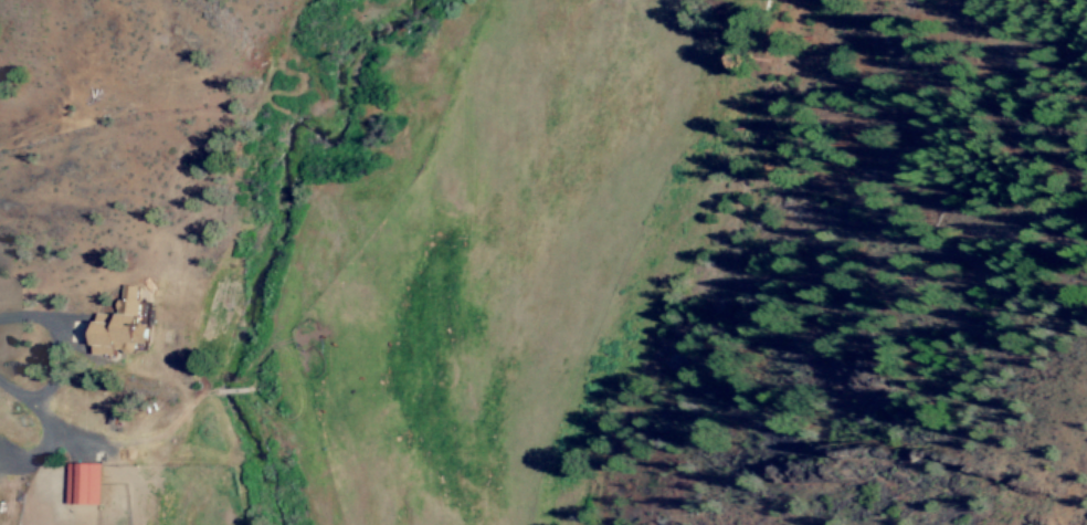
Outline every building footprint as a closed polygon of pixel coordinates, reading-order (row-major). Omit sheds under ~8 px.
[(127,358),(128,344),(152,345),(154,317),(148,317),(150,288),(126,287),(124,316),(102,314),(99,357),(127,358)] [(72,506),(107,506),(107,465),(72,465),(72,506)]
